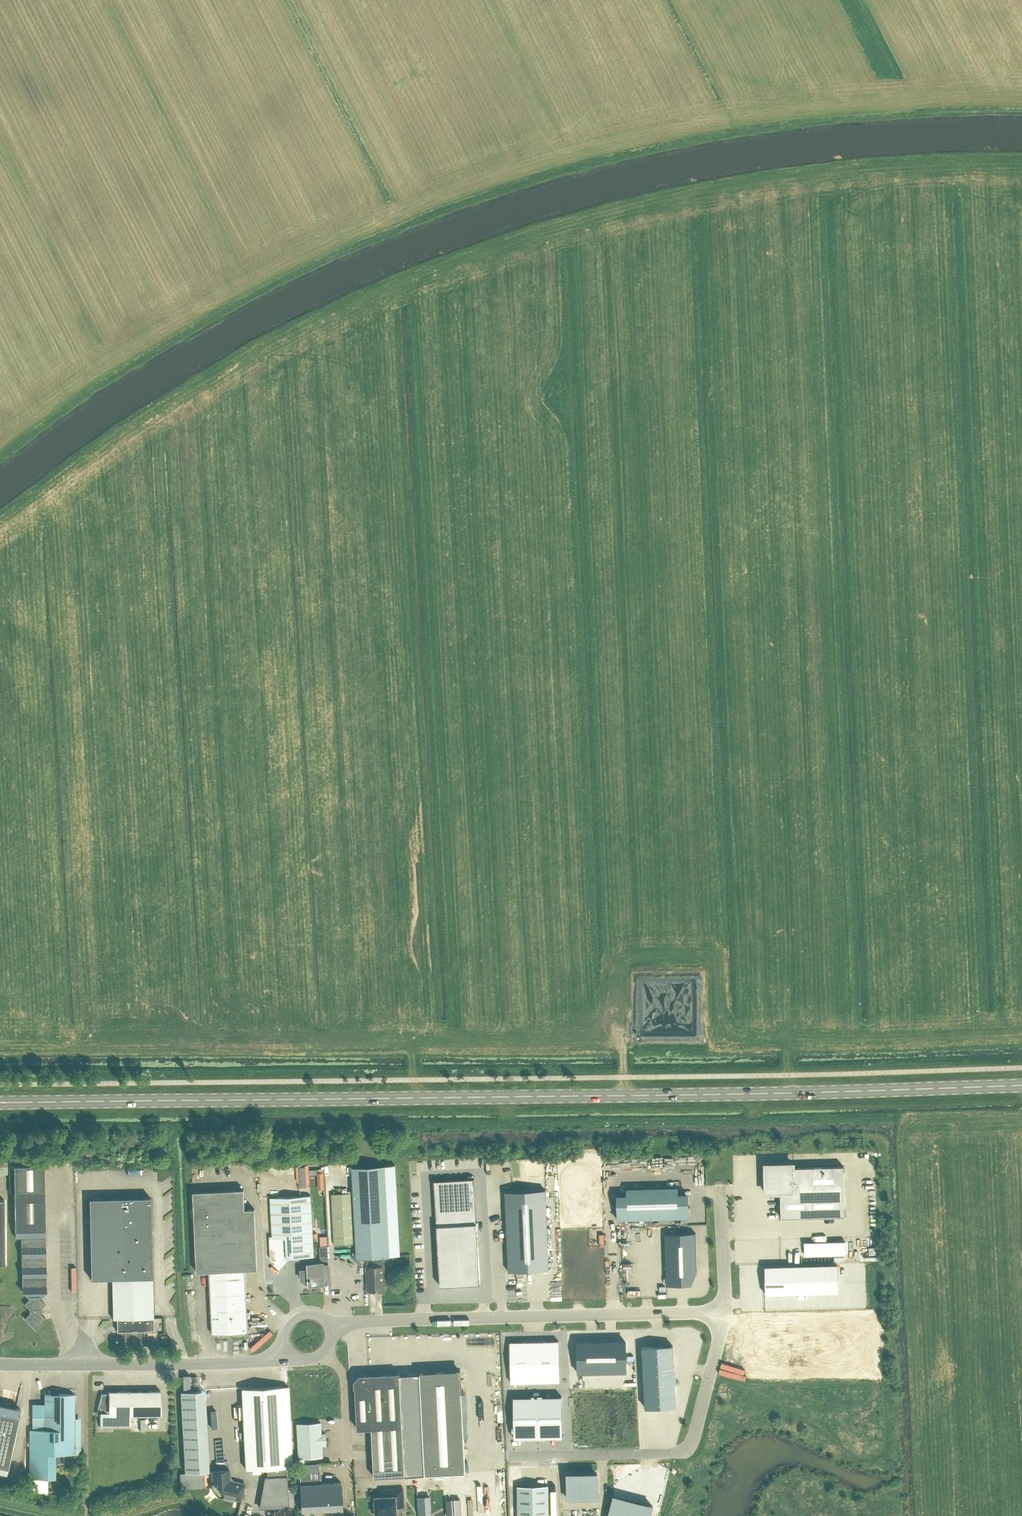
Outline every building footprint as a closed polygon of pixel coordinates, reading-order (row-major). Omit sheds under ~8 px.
[(781,1217),(845,1216),(843,1166),(794,1167),(794,1163),(765,1164),(765,1193),(780,1192),(781,1217)] [(13,1166),(14,1190),(15,1236),(21,1236),(22,1286),(22,1291),(30,1298),(24,1304),(29,1309),(30,1313),(24,1318),(35,1328),(45,1318),(40,1313),(40,1309),(45,1303),(40,1298),(47,1290),(46,1285),(45,1236),(44,1190),(43,1165),(13,1166)] [(354,1193),(356,1242),(357,1245),(357,1253),(362,1257),(367,1257),(367,1259),(367,1267),(384,1266),(384,1256),(390,1256),(387,1195),(385,1165),(352,1167),(354,1193)] [(520,1175),(485,1175),(489,1274),(524,1273),(520,1175)] [(474,1178),(434,1180),(436,1225),(477,1223),(474,1178)] [(678,1197),(678,1187),(627,1188),(627,1198),(617,1198),(617,1219),(689,1217),(688,1196),(678,1197)] [(197,1272),(209,1271),(245,1269),(258,1269),(255,1208),(245,1208),(244,1189),(193,1191),(197,1272)] [(334,1243),(355,1242),(353,1193),(332,1194),(334,1243)] [(274,1264),(280,1269),(290,1257),(314,1256),(311,1195),(271,1197),(273,1236),(270,1236),(271,1258),(275,1262),(274,1264)] [(132,1330),(136,1330),(137,1331),(144,1331),(144,1330),(154,1330),(151,1198),(89,1199),(91,1279),(112,1279),(113,1318),(117,1318),(117,1331),(132,1331),(132,1330)] [(477,1223),(436,1225),(440,1286),(480,1284),(477,1223)] [(689,1268),(697,1268),(696,1233),(665,1234),(667,1285),(689,1284),(689,1268)] [(805,1241),(805,1255),(847,1254),(847,1240),(805,1241)] [(324,1280),(329,1279),(330,1279),(328,1246),(320,1246),(321,1262),(309,1263),(309,1269),(302,1269),(302,1281),(306,1284),(324,1283),(324,1280)] [(837,1264),(765,1266),(766,1294),(838,1292),(837,1264)] [(384,1266),(367,1267),(366,1267),(368,1291),(386,1290),(384,1266)] [(212,1334),(248,1332),(245,1269),(209,1271),(212,1334)] [(558,1340),(534,1341),(536,1382),(559,1381),(558,1340)] [(534,1341),(510,1341),(511,1382),(536,1382),(534,1341)] [(610,1341),(577,1342),(577,1373),(611,1372),(627,1372),(626,1341),(610,1341)] [(645,1407),(676,1406),(673,1345),(642,1347),(645,1407)] [(462,1369),(420,1371),(425,1474),(466,1472),(462,1369)] [(372,1428),(374,1477),(405,1475),(400,1374),(379,1375),(360,1376),(356,1381),(358,1429),(372,1428)] [(282,1386),(241,1388),(245,1469),(266,1468),(267,1477),(264,1477),(260,1508),(288,1507),(286,1467),(292,1466),(288,1386),(282,1386)] [(145,1391),(145,1415),(161,1415),(161,1390),(145,1391)] [(130,1416),(145,1415),(145,1391),(109,1392),(109,1394),(101,1394),(98,1408),(100,1408),(101,1428),(101,1426),(131,1426),(130,1416)] [(45,1394),(45,1403),(32,1403),(32,1429),(32,1438),(32,1478),(55,1478),(55,1465),(58,1462),(64,1462),(64,1453),(74,1453),(74,1394),(45,1394)] [(514,1438),(538,1437),(538,1396),(513,1397),(514,1438)] [(538,1437),(563,1437),(562,1396),(538,1396),(538,1437)] [(6,1473),(20,1408),(0,1404),(0,1472),(6,1473)] [(321,1433),(320,1422),(296,1423),(298,1458),(322,1457),(322,1445),(326,1445),(325,1433),(321,1433)] [(206,1430),(183,1432),(185,1472),(205,1471),(209,1471),(206,1430)] [(230,1480),(228,1477),(230,1476),(229,1470),(212,1471),(212,1484),(213,1484),(214,1486),(215,1489),(218,1493),(220,1495),(222,1495),(222,1496),(241,1500),(245,1483),(233,1480),(230,1480)] [(301,1510),(342,1508),(340,1481),(320,1482),(320,1470),(299,1471),(300,1484),(299,1484),(301,1510)] [(599,1473),(566,1473),(567,1497),(600,1498),(599,1473)] [(21,1485),(20,1494),(31,1495),(32,1486),(21,1485)] [(518,1515),(549,1515),(548,1485),(518,1485),(518,1515)] [(397,1513),(397,1503),(404,1503),(403,1487),(384,1488),(384,1496),(375,1496),(376,1504),(373,1504),(371,1506),(372,1510),(374,1512),(376,1512),(376,1514),(397,1513)] [(608,1515),(651,1515),(654,1505),(614,1494),(608,1515)]
